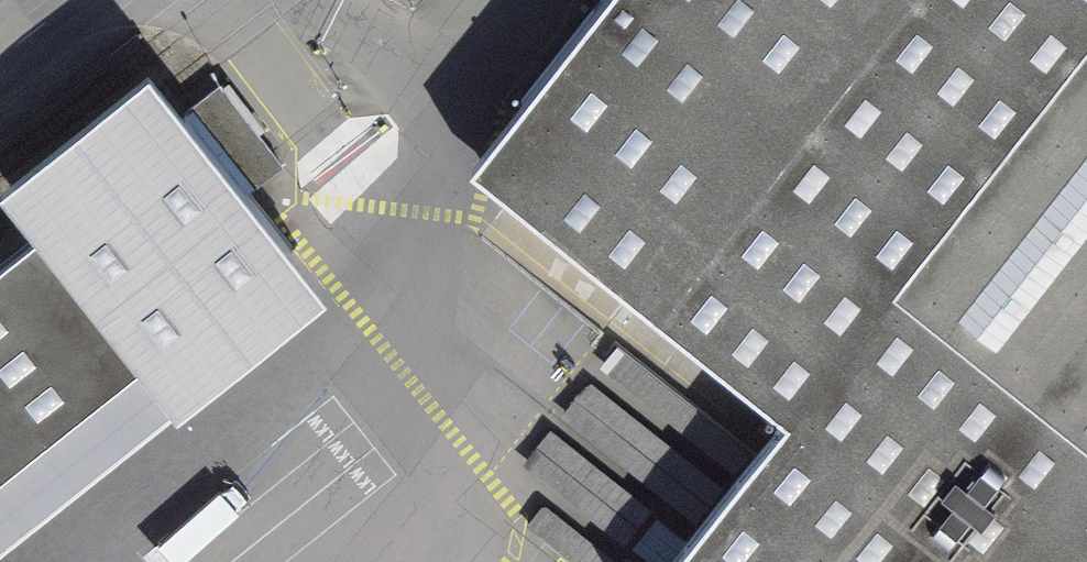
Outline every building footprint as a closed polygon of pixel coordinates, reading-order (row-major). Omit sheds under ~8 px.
[(476,155),(657,299),(792,400),(899,272),(1086,32),(1086,0),(597,0),(476,155)] [(666,561),(1086,561),(1086,32),(899,272),(897,275),(792,400),(666,561)] [(190,107),(161,70),(11,187),(42,227),(144,355),(178,398),(328,281),(250,183),(190,107)] [(223,83),(190,107),(250,183),(281,160),(223,83)] [(42,227),(0,260),(0,469),(144,355),(42,227)] [(612,340),(596,359),(722,461),(738,442),(612,340)] [(144,355),(0,469),(0,542),(178,398),(144,355)] [(714,476),(591,376),(565,407),(688,508),(714,476)] [(659,511),(553,430),(525,466),(632,547),(659,511)]
